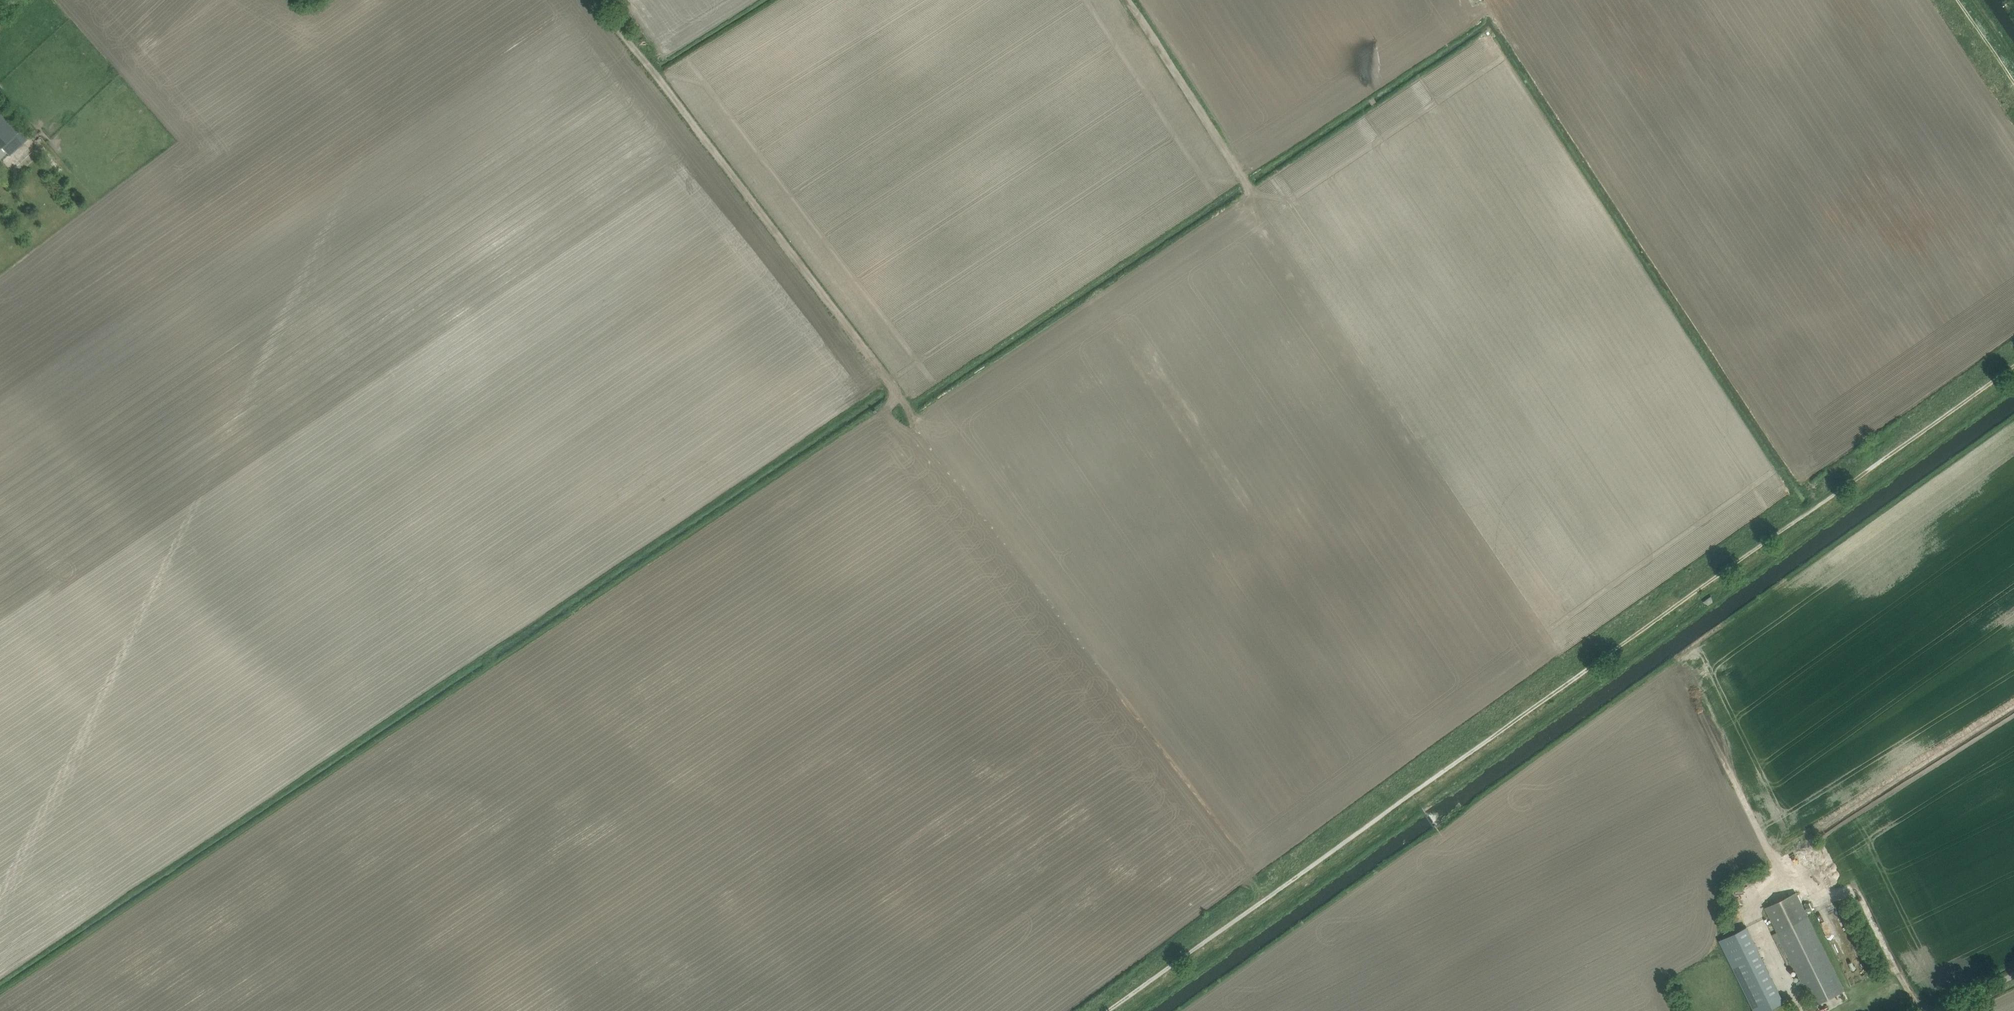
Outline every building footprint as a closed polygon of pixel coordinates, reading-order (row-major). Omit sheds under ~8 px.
[(2,147),(8,153),(26,138),(19,130),(2,147)] [(1711,595),(1710,594),(1701,600),(1703,602),(1708,604),(1712,601),(1711,595)] [(1844,990),(1801,902),(1770,917),(1814,1005),(1844,990)] [(1755,1010),(1764,1010),(1783,1002),(1762,958),(1735,972),(1755,1010)]
